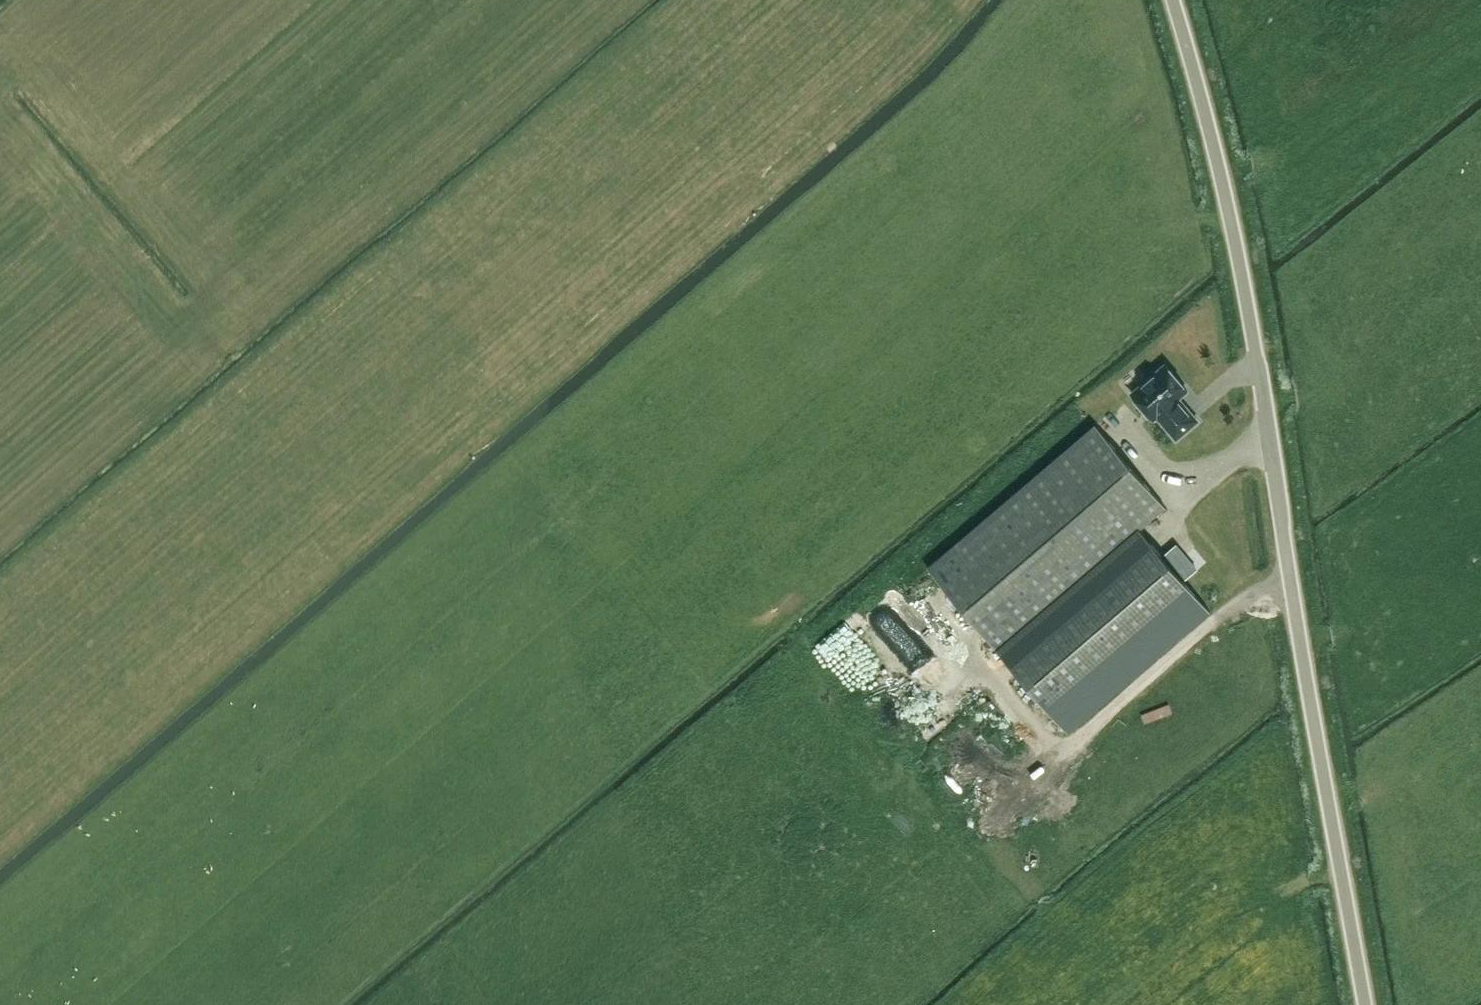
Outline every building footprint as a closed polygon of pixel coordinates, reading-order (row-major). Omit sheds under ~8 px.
[(1131,394),(1153,419),(1156,416),(1176,439),(1197,420),(1182,403),(1181,404),(1177,398),(1186,390),(1165,365),(1131,394)] [(1139,529),(1165,507),(1095,425),(927,568),(997,651),(1139,529)] [(1209,611),(1139,529),(997,651),(1067,733),(1209,611)] [(880,658),(874,664),(846,632),(836,641),(830,634),(814,648),(867,708),(892,685),(882,674),(889,668),(880,658)]
